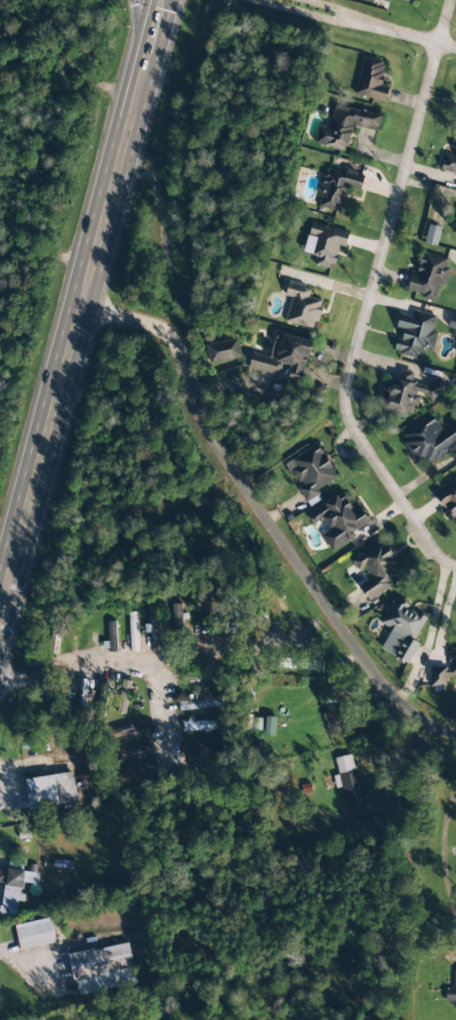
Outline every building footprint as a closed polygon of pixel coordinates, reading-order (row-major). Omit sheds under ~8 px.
[(385,103),(389,88),(379,85),(385,62),(363,57),(353,95),(385,103)] [(314,145),(346,152),(352,126),(378,132),(382,110),(363,106),(362,111),(334,105),(329,128),(318,126),(314,145)] [(455,157),(444,154),(440,170),(455,174),(455,156),(455,157)] [(318,207),(343,213),(349,188),(359,191),(364,173),(328,164),(323,185),(317,183),(314,197),(320,198),(318,207)] [(310,225),(303,253),(315,257),(313,265),(332,270),(338,247),(344,248),(348,235),(310,225)] [(434,303),(438,285),(445,287),(449,269),(445,268),(447,259),(422,253),(416,276),(410,275),(406,291),(423,295),(421,300),(434,303)] [(291,298),(284,323),(314,330),(322,301),(307,298),(309,289),(288,283),(284,296),(291,298)] [(433,351),(437,333),(432,332),(435,316),(412,312),(411,317),(398,314),(395,331),(399,332),(394,354),(418,359),(420,349),(433,351)] [(252,354),(248,370),(275,376),(278,363),(290,366),(287,380),(300,383),(311,341),(274,332),(268,357),(252,354)] [(206,344),(208,363),(241,360),(239,340),(206,344)] [(386,379),(377,409),(407,418),(411,405),(417,407),(420,396),(438,401),(442,388),(412,379),(414,374),(401,370),(397,382),(386,379)] [(442,431),(434,419),(424,426),(422,422),(402,435),(407,442),(404,444),(421,469),(455,446),(455,422),(442,431)] [(338,478),(318,445),(286,463),(300,486),(297,488),(306,503),(320,495),(317,490),(338,478)] [(455,526),(455,481),(436,493),(455,526)] [(332,552),(355,537),(352,533),(370,522),(360,507),(355,511),(342,492),(308,514),(315,525),(323,519),(330,531),(322,537),(332,552)] [(371,580),(360,586),(366,598),(404,579),(385,542),(351,559),(357,571),(364,568),(371,580)] [(408,664),(419,643),(414,641),(426,618),(392,600),(380,624),(391,629),(381,650),(408,664)] [(203,626),(210,604),(202,601),(195,623),(203,626)] [(175,632),(184,631),(179,604),(171,605),(175,632)] [(151,633),(152,651),(161,651),(159,605),(149,605),(149,625),(145,625),(145,633),(151,633)] [(130,653),(138,652),(137,612),(129,613),(130,653)] [(108,642),(102,642),(103,651),(116,651),(115,621),(107,622),(108,642)] [(430,687),(445,688),(445,680),(455,680),(455,648),(448,648),(448,667),(430,667),(430,687)] [(129,681),(120,680),(118,714),(127,714),(129,681)] [(98,704),(107,704),(108,683),(99,682),(98,704)] [(221,706),(220,697),(179,702),(180,711),(221,706)] [(343,734),(340,706),(324,707),(327,736),(343,734)] [(185,732),(217,730),(217,721),(193,721),(193,716),(185,716),(185,732)] [(147,730),(145,722),(109,730),(111,738),(147,730)] [(335,758),(338,776),(333,777),(335,789),(342,788),(346,809),(367,805),(363,781),(358,782),(353,755),(335,758)] [(117,770),(119,778),(154,771),(152,763),(117,770)] [(24,780),(29,810),(77,803),(73,773),(24,780)] [(18,901),(22,901),(23,883),(38,884),(39,873),(0,870),(0,883),(3,883),(1,915),(17,916),(18,901)] [(15,926),(20,950),(55,943),(50,918),(15,926)] [(68,955),(77,996),(136,984),(128,943),(68,955)] [(453,971),(452,989),(445,989),(445,1002),(453,1002),(453,1008),(455,1008),(455,971),(453,971)]
